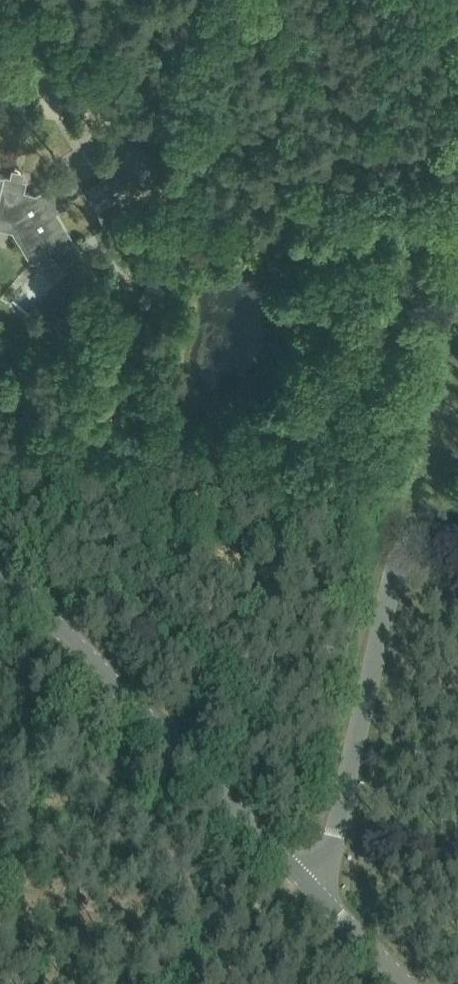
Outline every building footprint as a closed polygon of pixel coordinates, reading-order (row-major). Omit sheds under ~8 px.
[(11,210),(33,246),(45,238),(56,256),(56,255),(62,264),(78,254),(74,246),(73,245),(74,245),(53,210),(63,204),(61,200),(82,187),(69,167),(48,179),(51,184),(36,193),(23,190),(26,178),(22,177),(9,174),(0,172),(0,207),(11,210)] [(98,183),(88,189),(100,210),(110,204),(98,183)]
